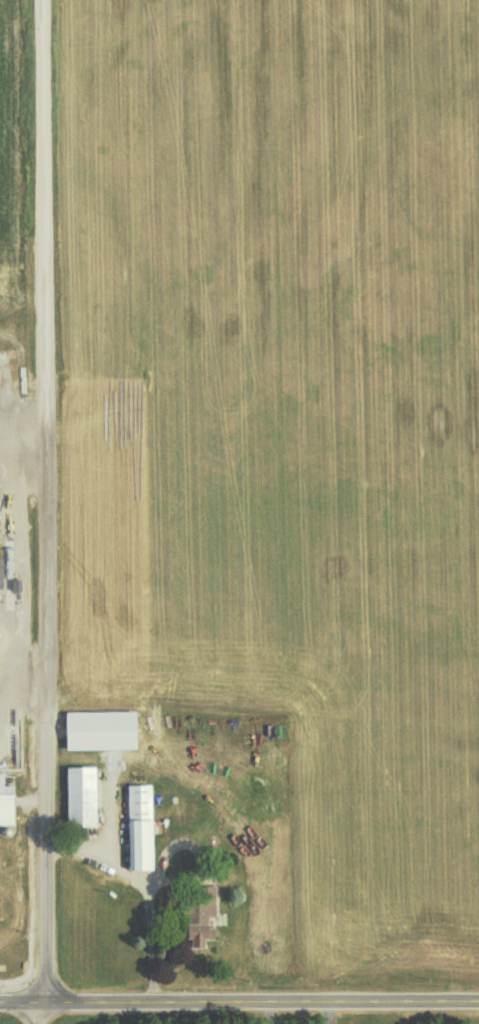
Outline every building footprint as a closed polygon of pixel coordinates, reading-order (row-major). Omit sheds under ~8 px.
[(65,767),(65,826),(96,825),(95,766),(65,767)] [(13,824),(12,784),(3,784),(3,772),(0,772),(0,824),(13,824)] [(128,869),(152,869),(150,784),(126,784),(128,869)]
